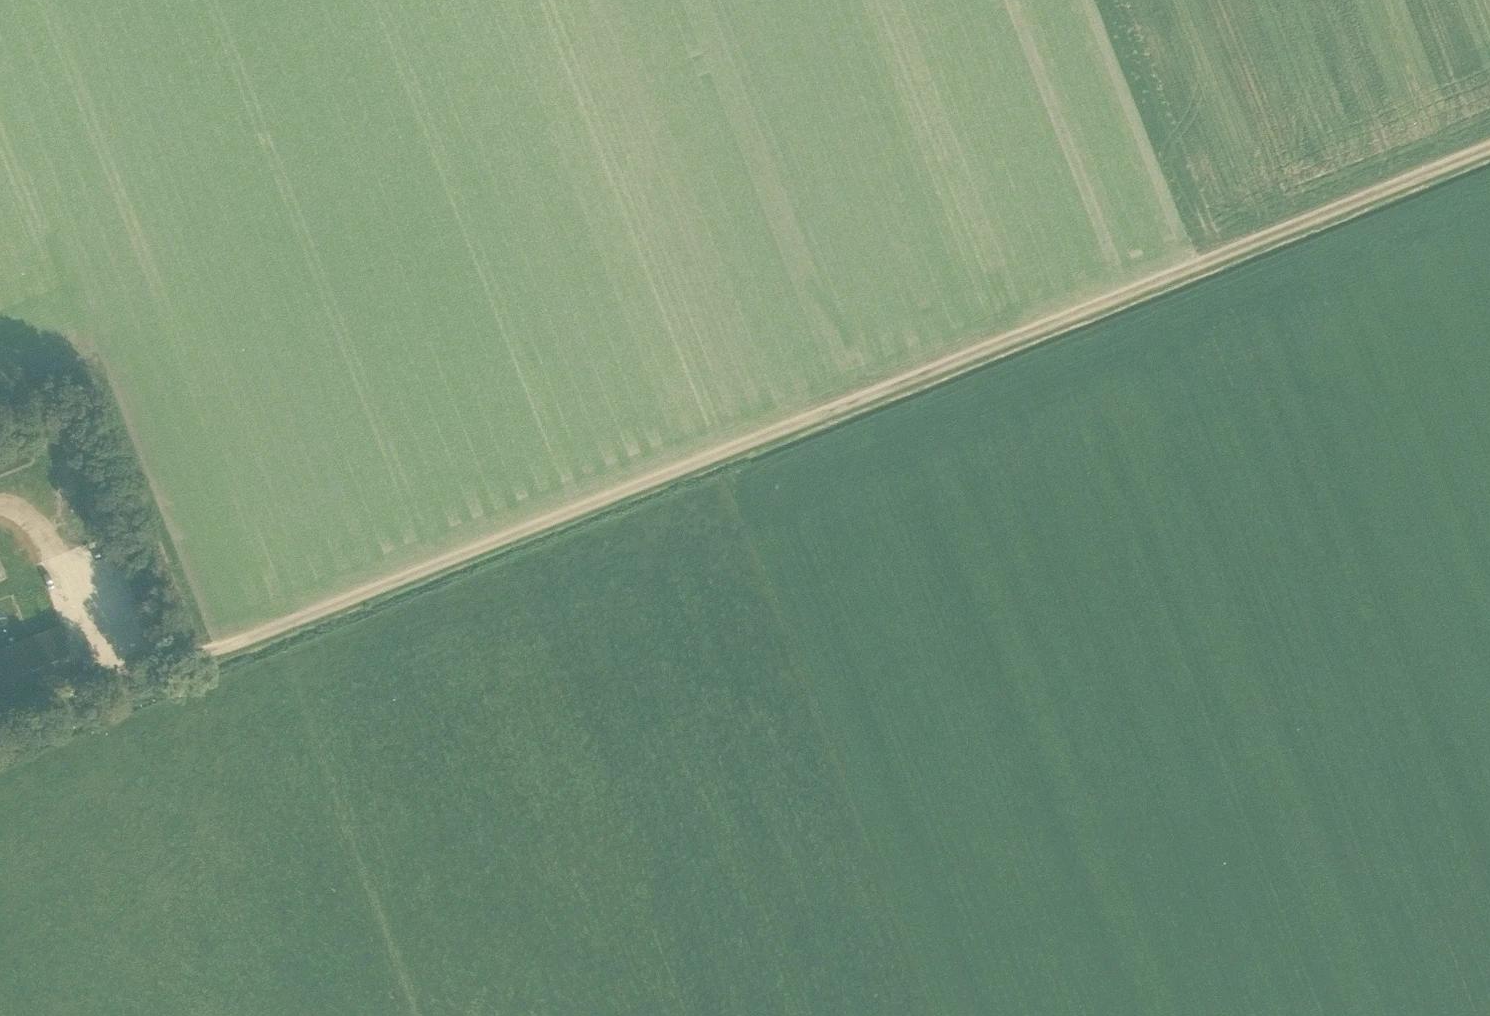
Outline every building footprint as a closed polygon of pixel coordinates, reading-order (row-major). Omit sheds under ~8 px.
[(61,625),(0,649),(0,717),(85,683),(61,625)]
